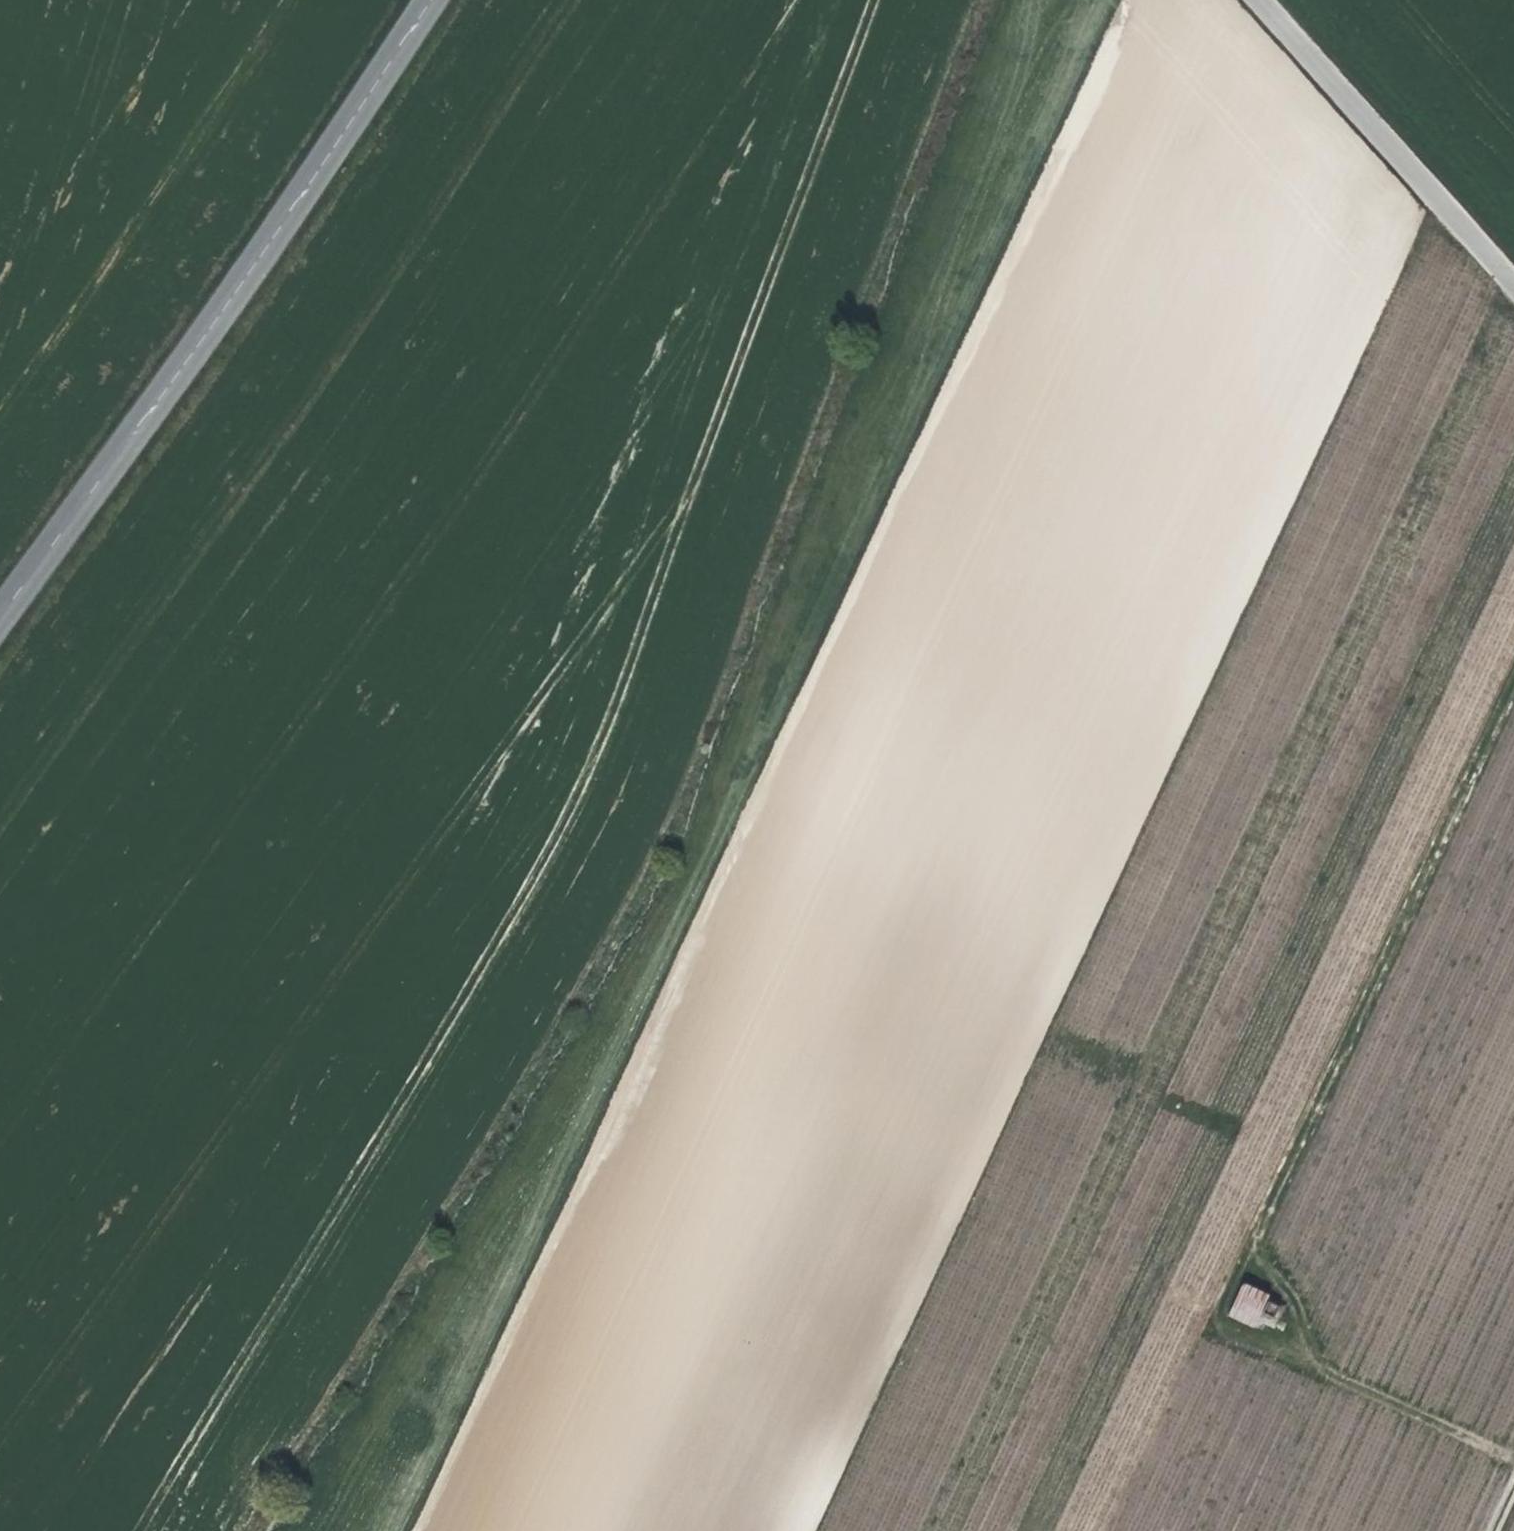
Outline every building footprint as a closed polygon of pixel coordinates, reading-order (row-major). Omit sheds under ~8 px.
[(1275,1304),(1234,1284),(1221,1312),(1248,1325),(1250,1319),(1265,1326),(1275,1304)]
